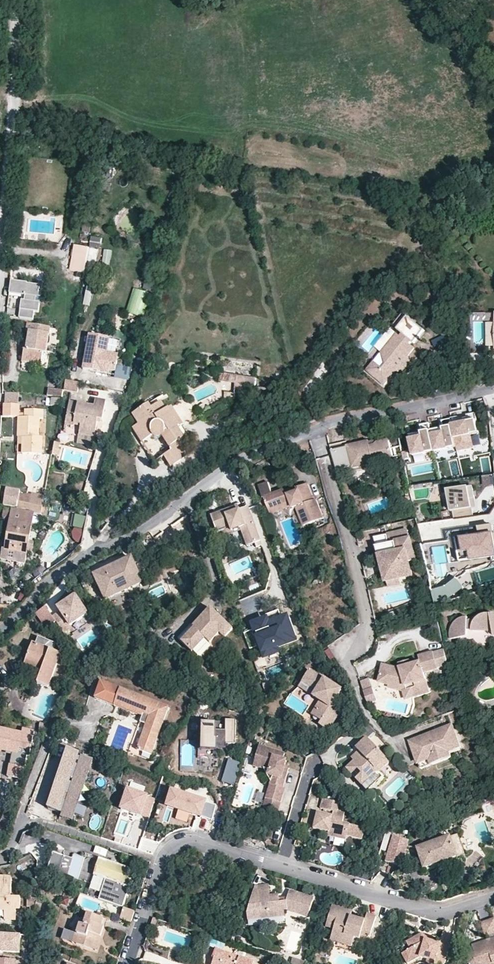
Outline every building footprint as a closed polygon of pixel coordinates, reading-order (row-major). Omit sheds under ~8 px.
[(84,270),(89,242),(76,241),(72,268),(84,270)] [(21,302),(19,319),(32,321),(33,314),(39,314),(40,305),(36,304),(37,299),(41,300),(42,288),(27,286),(28,285),(11,283),(9,295),(22,297),(24,298),(24,302),(21,302)] [(141,313),(146,293),(135,291),(130,311),(141,313)] [(135,327),(137,318),(128,316),(126,325),(135,327)] [(401,339),(398,337),(387,351),(388,354),(382,355),(385,366),(382,371),(375,364),(367,373),(385,387),(397,373),(403,374),(412,364),(409,357),(415,351),(410,347),(413,343),(415,345),(425,333),(409,320),(399,332),(404,336),(401,339)] [(47,356),(51,329),(27,325),(26,333),(31,334),(29,343),(28,350),(24,350),(21,363),(33,365),(42,366),(44,355),(47,356)] [(106,356),(109,341),(89,337),(83,371),(104,375),(108,375),(109,372),(114,373),(117,358),(106,356)] [(128,381),(131,369),(117,365),(114,377),(128,381)] [(235,382),(236,374),(220,371),(219,381),(235,382)] [(258,377),(236,374),(235,382),(234,385),(256,389),(258,377)] [(79,381),(65,378),(64,387),(77,390),(79,381)] [(48,386),(47,392),(62,394),(63,387),(48,386)] [(103,416),(106,399),(97,397),(95,403),(72,398),(67,421),(76,422),(76,421),(82,422),(80,430),(95,433),(99,415),(103,416)] [(19,402),(3,399),(2,413),(16,415),(19,402)] [(185,442),(168,407),(163,409),(159,400),(149,405),(146,400),(130,408),(134,419),(128,422),(135,438),(147,433),(150,435),(152,437),(155,437),(157,437),(164,450),(159,453),(164,464),(179,457),(174,448),(185,442)] [(43,422),(45,411),(25,408),(22,418),(17,416),(13,439),(20,439),(17,455),(36,458),(39,440),(36,440),(39,421),(43,422)] [(451,417),(451,418),(458,451),(459,455),(475,452),(472,437),(480,435),(476,412),(467,414),(468,417),(457,419),(457,416),(451,417)] [(445,431),(432,434),(436,455),(458,451),(451,418),(443,420),(445,431)] [(411,438),(415,459),(436,455),(432,434),(430,422),(421,424),(423,435),(411,438)] [(95,433),(80,430),(78,439),(93,441),(95,433)] [(385,452),(380,435),(371,437),(371,440),(365,442),(364,439),(342,444),(346,466),(375,457),(375,455),(385,452)] [(54,440),(52,451),(59,453),(60,447),(58,446),(59,441),(54,440)] [(164,464),(159,453),(154,456),(159,466),(164,464)] [(263,502),(264,501),(269,513),(295,503),(297,508),(304,525),(324,517),(317,499),(314,501),(307,484),(297,488),(300,494),(286,499),(284,493),(272,498),(267,486),(258,490),(263,502)] [(469,486),(447,488),(450,517),(473,514),(469,486)] [(300,494),(297,488),(284,493),(286,499),(300,494)] [(41,509),(44,496),(44,493),(29,490),(27,493),(26,502),(26,506),(41,509)] [(13,491),(12,500),(26,502),(27,493),(13,491)] [(271,518),(297,508),(295,503),(269,513),(271,518)] [(30,511),(41,513),(41,509),(26,506),(9,504),(8,507),(30,511)] [(8,507),(3,546),(0,546),(0,547),(0,556),(23,559),(30,511),(8,507)] [(229,518),(238,514),(235,509),(226,513),(229,518)] [(226,513),(210,520),(216,536),(219,542),(220,544),(232,538),(231,536),(240,532),(247,548),(253,545),(255,550),(262,547),(246,510),(238,514),(229,518),(226,513)] [(107,542),(114,529),(105,525),(99,538),(107,542)] [(80,543),(84,530),(74,527),(71,540),(80,543)] [(483,529),(483,533),(458,536),(462,563),(493,559),(493,528),(483,529)] [(413,559),(407,530),(386,534),(387,543),(378,545),(385,579),(398,576),(410,573),(407,560),(413,559)] [(386,534),(376,536),(378,545),(387,543),(386,534)] [(143,584),(131,562),(95,580),(106,602),(143,584)] [(398,576),(385,579),(386,585),(399,582),(398,576)] [(256,608),(252,598),(240,604),(244,614),(256,608)] [(86,617),(75,600),(72,602),(73,603),(71,605),(70,603),(58,611),(61,615),(54,619),(64,634),(71,630),(70,628),(86,617)] [(12,607),(0,606),(0,619),(12,607)] [(228,644),(236,635),(210,611),(197,626),(193,630),(194,631),(181,645),(195,658),(208,645),(213,649),(223,639),(228,644)] [(493,615),(491,614),(479,619),(470,619),(469,617),(468,617),(456,622),(453,626),(450,631),(450,639),(460,638),(468,638),(468,630),(472,629),(473,632),(493,632),(493,615)] [(279,652),(297,645),(289,623),(271,630),(269,626),(256,631),(258,636),(248,639),(254,654),(264,650),(268,661),(281,656),(279,652)] [(193,630),(197,626),(195,624),(178,642),(181,645),(194,631),(193,630)] [(33,639),(31,647),(48,652),(50,645),(33,639)] [(23,660),(22,662),(30,664),(28,668),(36,672),(33,683),(45,687),(54,654),(48,652),(31,647),(27,646),(23,660)] [(421,662),(411,665),(401,668),(386,667),(383,683),(392,685),(392,683),(406,685),(411,699),(430,693),(425,673),(437,669),(433,653),(419,658),(421,662)] [(401,668),(411,665),(409,660),(399,664),(401,668)] [(315,692),(315,693),(323,699),(319,703),(317,709),(325,716),(322,721),(320,724),(329,731),(341,712),(333,706),(341,692),(309,672),(302,683),(315,692)] [(110,702),(115,690),(99,683),(92,700),(115,710),(117,705),(110,702)] [(407,700),(411,699),(406,685),(392,683),(392,685),(392,688),(404,691),(407,700)] [(372,686),(363,689),(367,700),(376,698),(372,686)] [(170,711),(115,690),(110,702),(117,705),(151,718),(138,752),(151,758),(170,711)] [(323,699),(315,693),(312,698),(319,703),(323,699)] [(151,718),(117,705),(115,710),(144,721),(130,755),(149,763),(151,758),(138,752),(151,718)] [(313,716),(322,721),(325,716),(317,709),(313,716)] [(212,724),(202,723),(201,748),(225,749),(225,744),(234,745),(235,721),(225,721),(224,731),(211,731),(212,724)] [(452,724),(437,729),(435,734),(430,736),(425,734),(410,739),(420,766),(451,755),(448,749),(460,745),(452,724)] [(35,734),(44,737),(49,728),(38,726),(35,734)] [(0,728),(0,750),(17,755),(22,741),(17,739),(18,734),(0,728)] [(389,765),(367,740),(356,750),(359,753),(361,756),(354,763),(347,769),(362,786),(377,773),(378,774),(379,774),(389,765)] [(255,768),(266,771),(271,772),(274,778),(273,784),(268,800),(282,804),(287,790),(284,789),(289,773),(285,772),(287,767),(288,762),(285,762),(286,755),(261,748),(255,768)] [(58,813),(69,817),(88,761),(77,757),(77,758),(72,757),(73,753),(63,750),(62,752),(59,752),(53,771),(56,771),(50,787),(47,786),(41,804),(44,805),(43,808),(58,813)] [(361,756),(359,753),(351,760),(354,763),(361,756)] [(222,785),(234,789),(241,766),(229,762),(222,785)] [(266,771),(273,784),(274,778),(271,772),(266,771)] [(377,773),(362,786),(367,792),(382,778),(379,774),(378,774),(377,773)] [(156,797),(128,788),(121,810),(149,819),(156,797)] [(211,821),(215,806),(171,794),(167,809),(211,821)] [(282,804),(268,800),(266,808),(280,812),(282,804)] [(342,805),(327,801),(324,810),(336,813),(334,817),(321,813),(317,829),(331,833),(331,837),(348,842),(350,837),(363,841),(365,831),(345,824),(347,815),(340,812),(342,805)] [(0,840),(12,812),(0,807),(0,808),(0,840)] [(460,832),(452,835),(459,854),(466,852),(460,832)] [(459,854),(452,835),(420,847),(427,866),(459,854)] [(410,845),(393,839),(385,862),(401,868),(410,845)] [(94,853),(105,855),(106,848),(95,846),(94,853)] [(67,876),(72,859),(64,856),(58,873),(67,876)] [(100,900),(124,907),(136,869),(105,859),(99,876),(106,879),(100,900)] [(0,881),(0,919),(15,920),(16,911),(20,912),(20,900),(10,900),(11,882),(0,881)] [(290,890),(289,895),(287,901),(281,903),(281,897),(280,894),(273,894),(271,885),(257,886),(249,913),(271,910),(272,917),(283,915),(283,911),(290,909),(308,915),(314,898),(290,890)] [(351,921),(353,915),(354,911),(336,906),(329,926),(336,929),(335,936),(346,940),(345,942),(354,945),(357,936),(362,938),(363,934),(372,936),(378,916),(368,914),(367,919),(365,924),(351,921)] [(136,912),(124,907),(122,917),(133,920),(136,912)] [(250,920),(272,917),(271,910),(249,913),(250,920)] [(99,914),(98,919),(108,922),(109,918),(99,914)] [(367,919),(353,915),(351,921),(365,924),(367,919)] [(108,922),(98,919),(89,916),(85,928),(81,927),(78,937),(80,937),(77,946),(93,951),(98,937),(102,938),(108,922)] [(487,939),(488,943),(481,946),(480,941),(471,944),(473,952),(468,954),(467,961),(468,961),(469,963),(470,963),(486,963),(493,962),(493,918),(481,923),(485,934),(488,933),(490,938),(487,939)] [(431,941),(423,938),(421,931),(406,939),(409,947),(401,951),(407,963),(415,963),(420,962),(426,963),(443,963),(452,937),(442,933),(438,943),(431,941)] [(423,938),(431,941),(432,935),(421,931),(423,938)] [(19,935),(0,934),(0,951),(18,952),(19,935)] [(97,953),(102,938),(98,937),(93,951),(97,953)] [(216,963),(252,963),(218,953),(215,962),(216,962),(216,963)] [(306,959),(294,955),(292,961),(298,963),(300,963),(302,963),(305,963),(306,959)]
